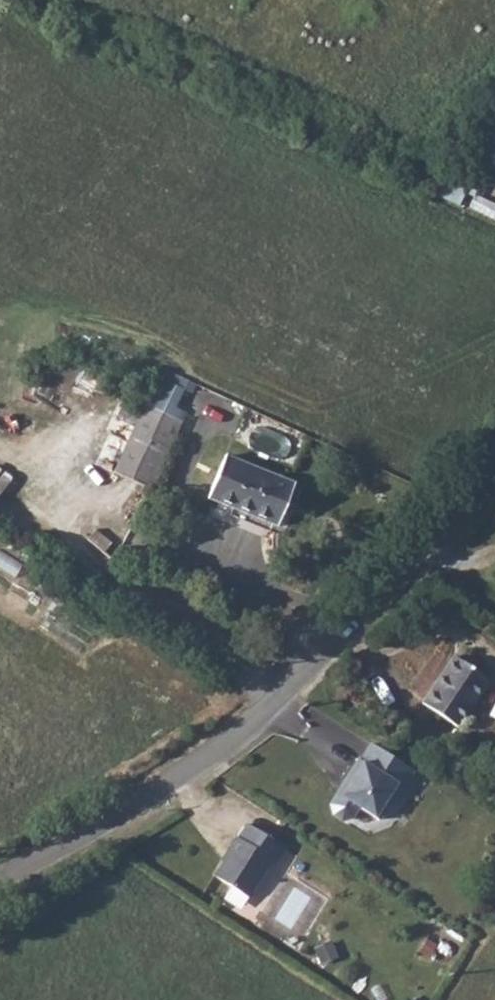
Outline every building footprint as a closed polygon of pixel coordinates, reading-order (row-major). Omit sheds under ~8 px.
[(191,428),(152,413),(124,484),(161,499),(191,428)] [(303,491),(235,465),(216,509),(278,534),(289,509),(295,508),(303,491)] [(472,723),(494,687),(494,672),(467,653),(435,701),(472,723)] [(403,787),(414,770),(372,743),(362,759),(359,759),(346,780),(350,783),(343,795),(339,792),(331,805),(334,815),(343,821),(353,818),(360,807),(381,819),(401,786),(403,787)] [(226,853),(211,876),(246,899),(269,862),(274,866),(284,850),(245,825),(236,839),(234,837),(224,852),(226,853)]
